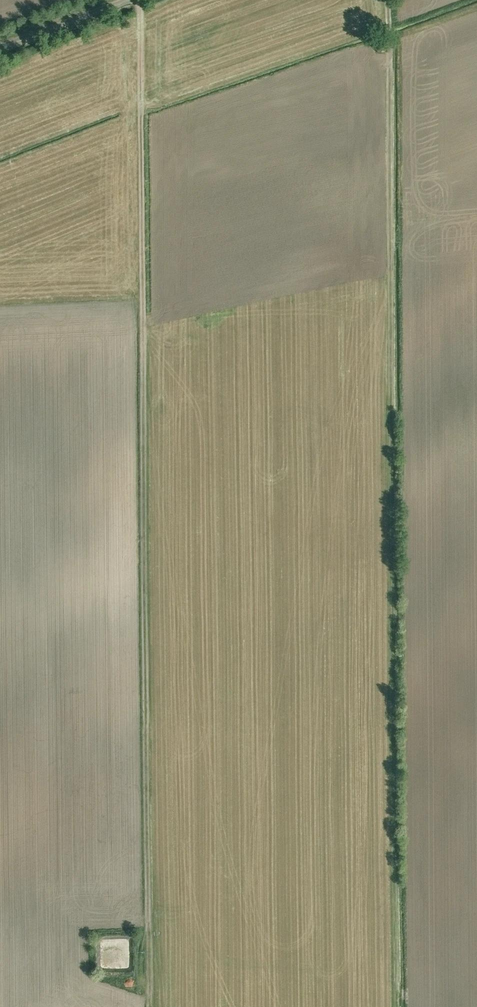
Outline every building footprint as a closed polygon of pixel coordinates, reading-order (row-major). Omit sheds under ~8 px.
[(379,61),(387,61),(386,38),(378,38),(378,40),(378,51),(379,61)] [(378,51),(378,40),(369,41),(369,52),(378,51)]
